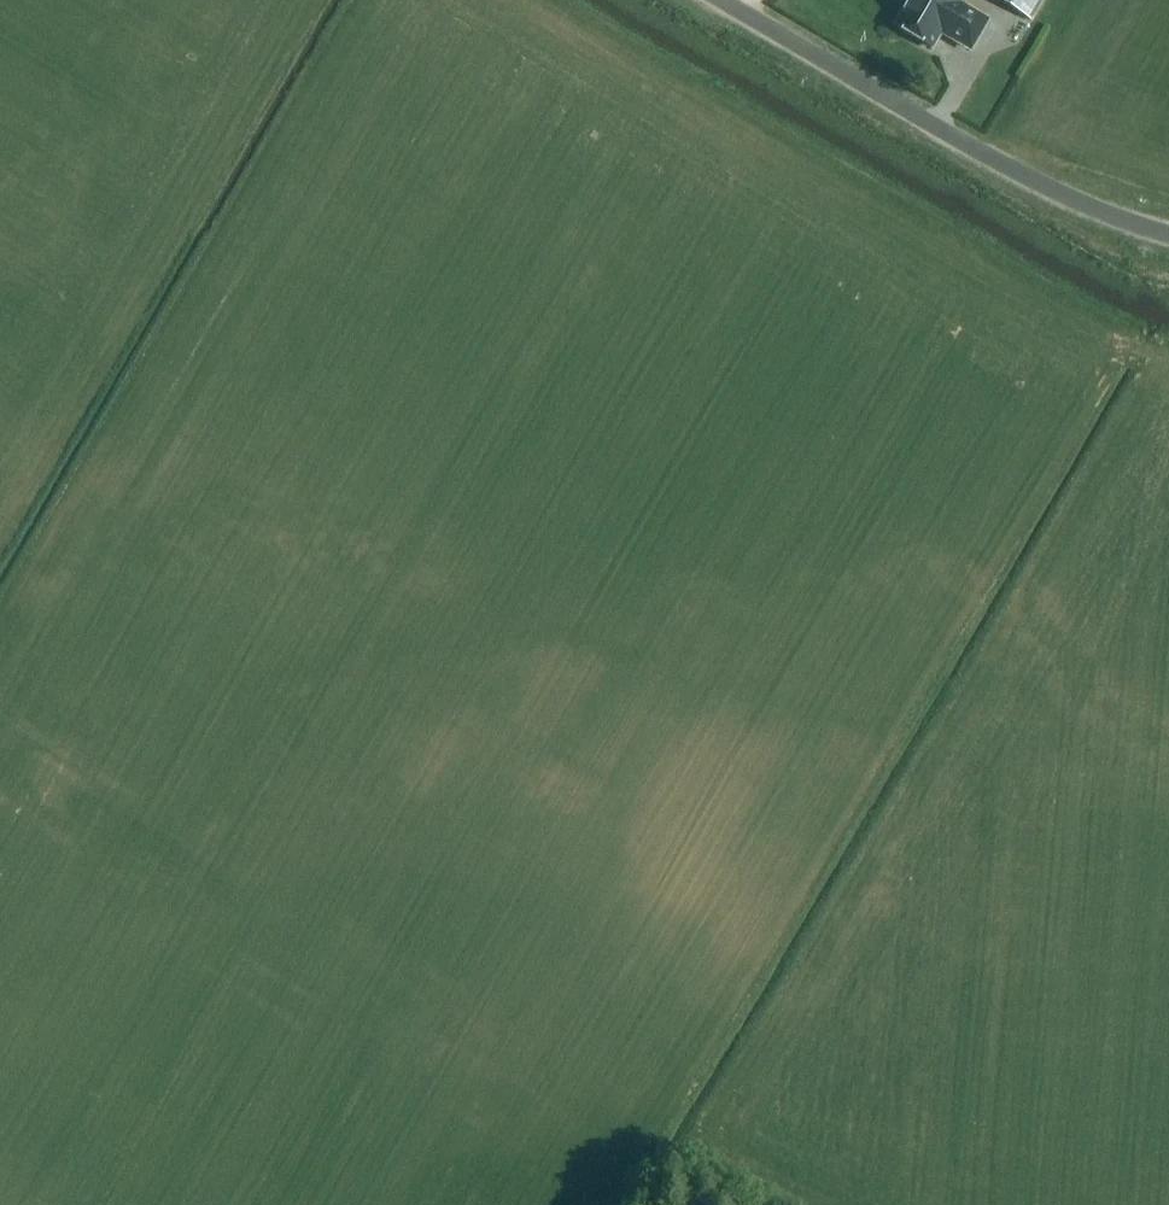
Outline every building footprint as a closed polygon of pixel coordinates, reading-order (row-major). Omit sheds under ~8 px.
[(897,28),(931,48),(941,32),(970,50),(986,23),(957,5),(960,0),(914,0),(897,28)] [(1045,0),(993,0),(1032,23),(1045,0)]
